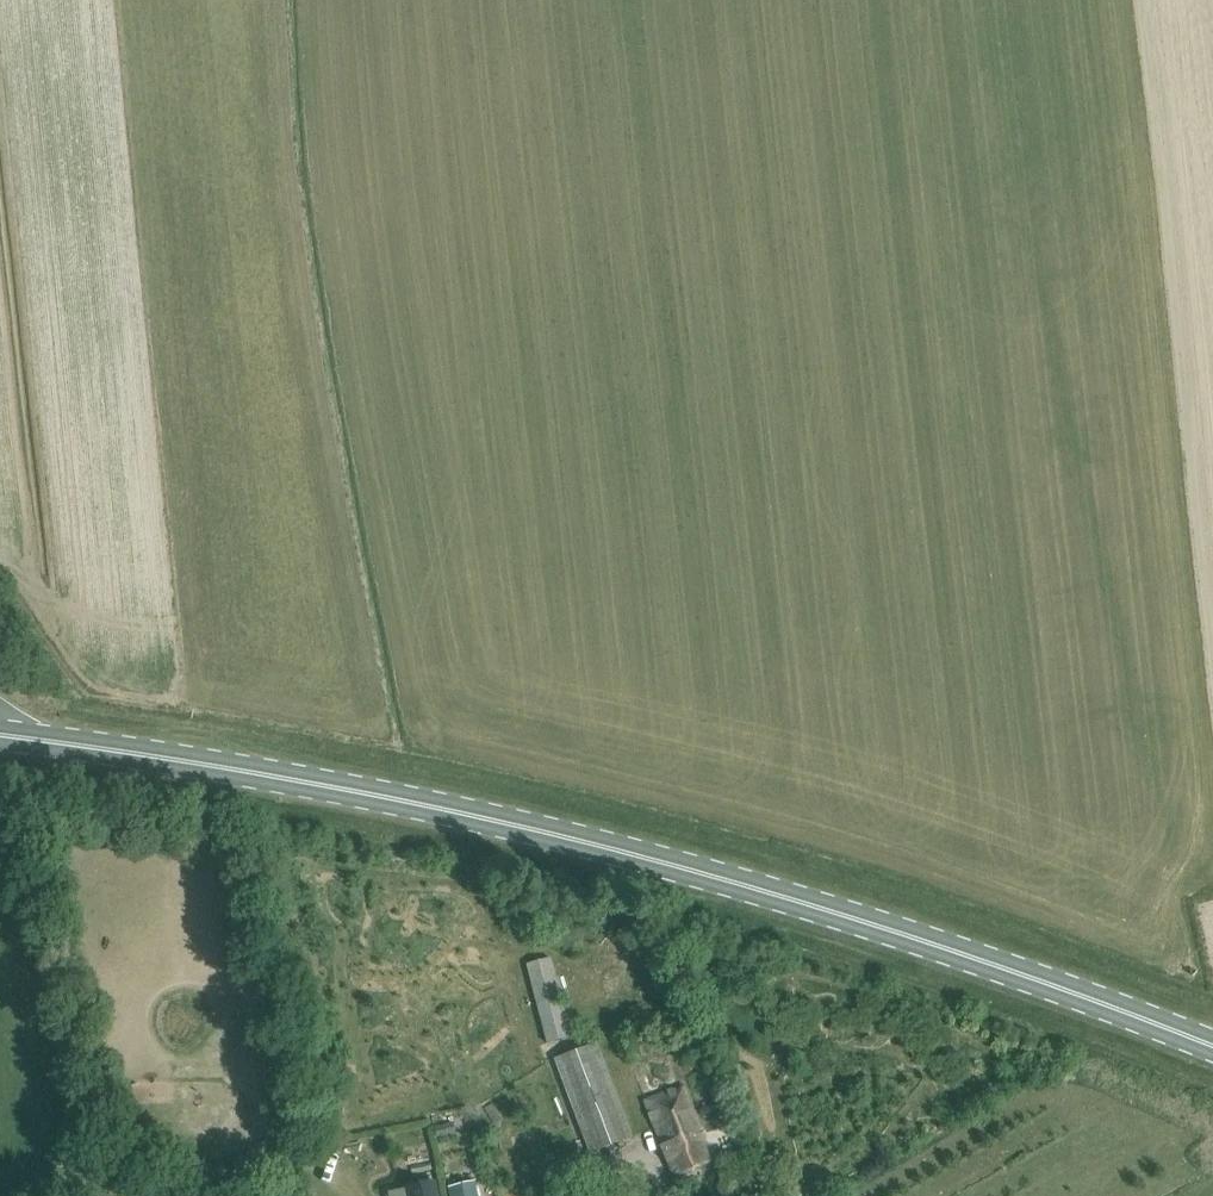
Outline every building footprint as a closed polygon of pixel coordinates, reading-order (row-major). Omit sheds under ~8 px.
[(525,963),(546,1041),(570,1035),(549,957),(525,963)] [(631,1136),(596,1042),(554,1058),(590,1151),(631,1136)] [(680,1084),(644,1098),(662,1142),(661,1142),(675,1176),(710,1161),(702,1141),(703,1140),(680,1084)] [(714,1112),(716,1128),(733,1125),(731,1109),(714,1112)] [(409,1173),(414,1195),(442,1195),(436,1168),(409,1173)] [(447,1188),(449,1195),(476,1195),(473,1182),(447,1188)]
